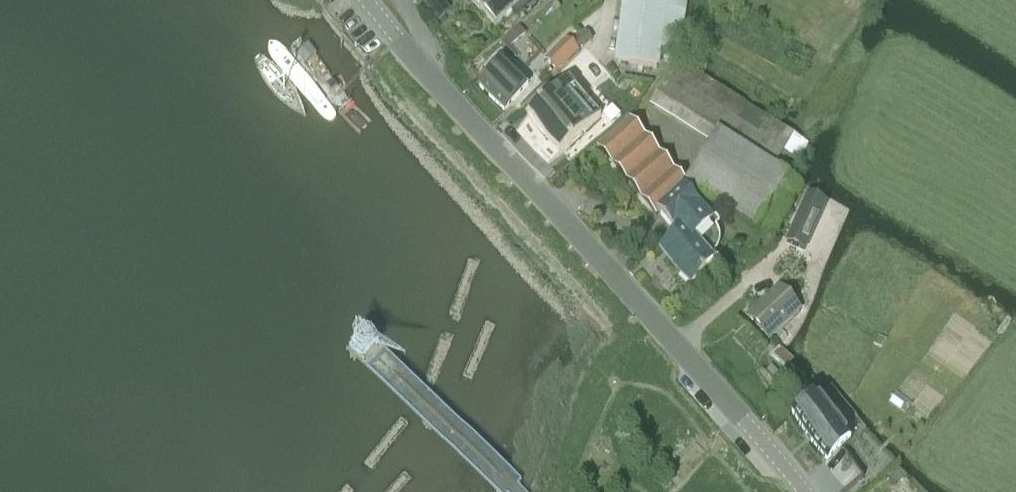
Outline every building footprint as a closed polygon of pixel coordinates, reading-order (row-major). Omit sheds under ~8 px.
[(444,0),(428,0),(424,4),(437,21),(451,10),(444,0)] [(515,0),(471,0),(497,29),(505,22),(506,23),(514,15),(513,15),(522,7),(515,0)] [(618,64),(658,69),(660,51),(678,53),(680,53),(685,13),(687,0),(626,0),(618,64)] [(578,52),(567,40),(547,59),(558,71),(578,52)] [(489,72),(478,83),(504,110),(529,85),(503,58),(499,63),(496,60),(492,64),(487,69),(489,72)] [(687,187),(768,240),(800,188),(794,184),(807,145),(678,65),(656,99),(718,138),(687,187)] [(569,83),(528,121),(561,156),(601,118),(569,83)] [(601,144),(657,212),(662,211),(687,190),(629,121),(601,144)] [(679,235),(662,251),(692,284),(716,263),(695,241),(712,226),(697,209),(698,209),(684,193),(659,215),(674,231),(674,230),(679,235)] [(807,194),(784,243),(805,252),(827,204),(807,194)] [(778,288),(748,316),(770,340),(800,312),(778,288)] [(771,356),(785,369),(793,361),(779,348),(771,356)] [(791,419),(808,440),(808,441),(817,452),(821,448),(830,459),(823,464),(845,491),(855,484),(862,479),(840,451),(849,444),(813,400),(803,408),(798,413),(791,419)]
